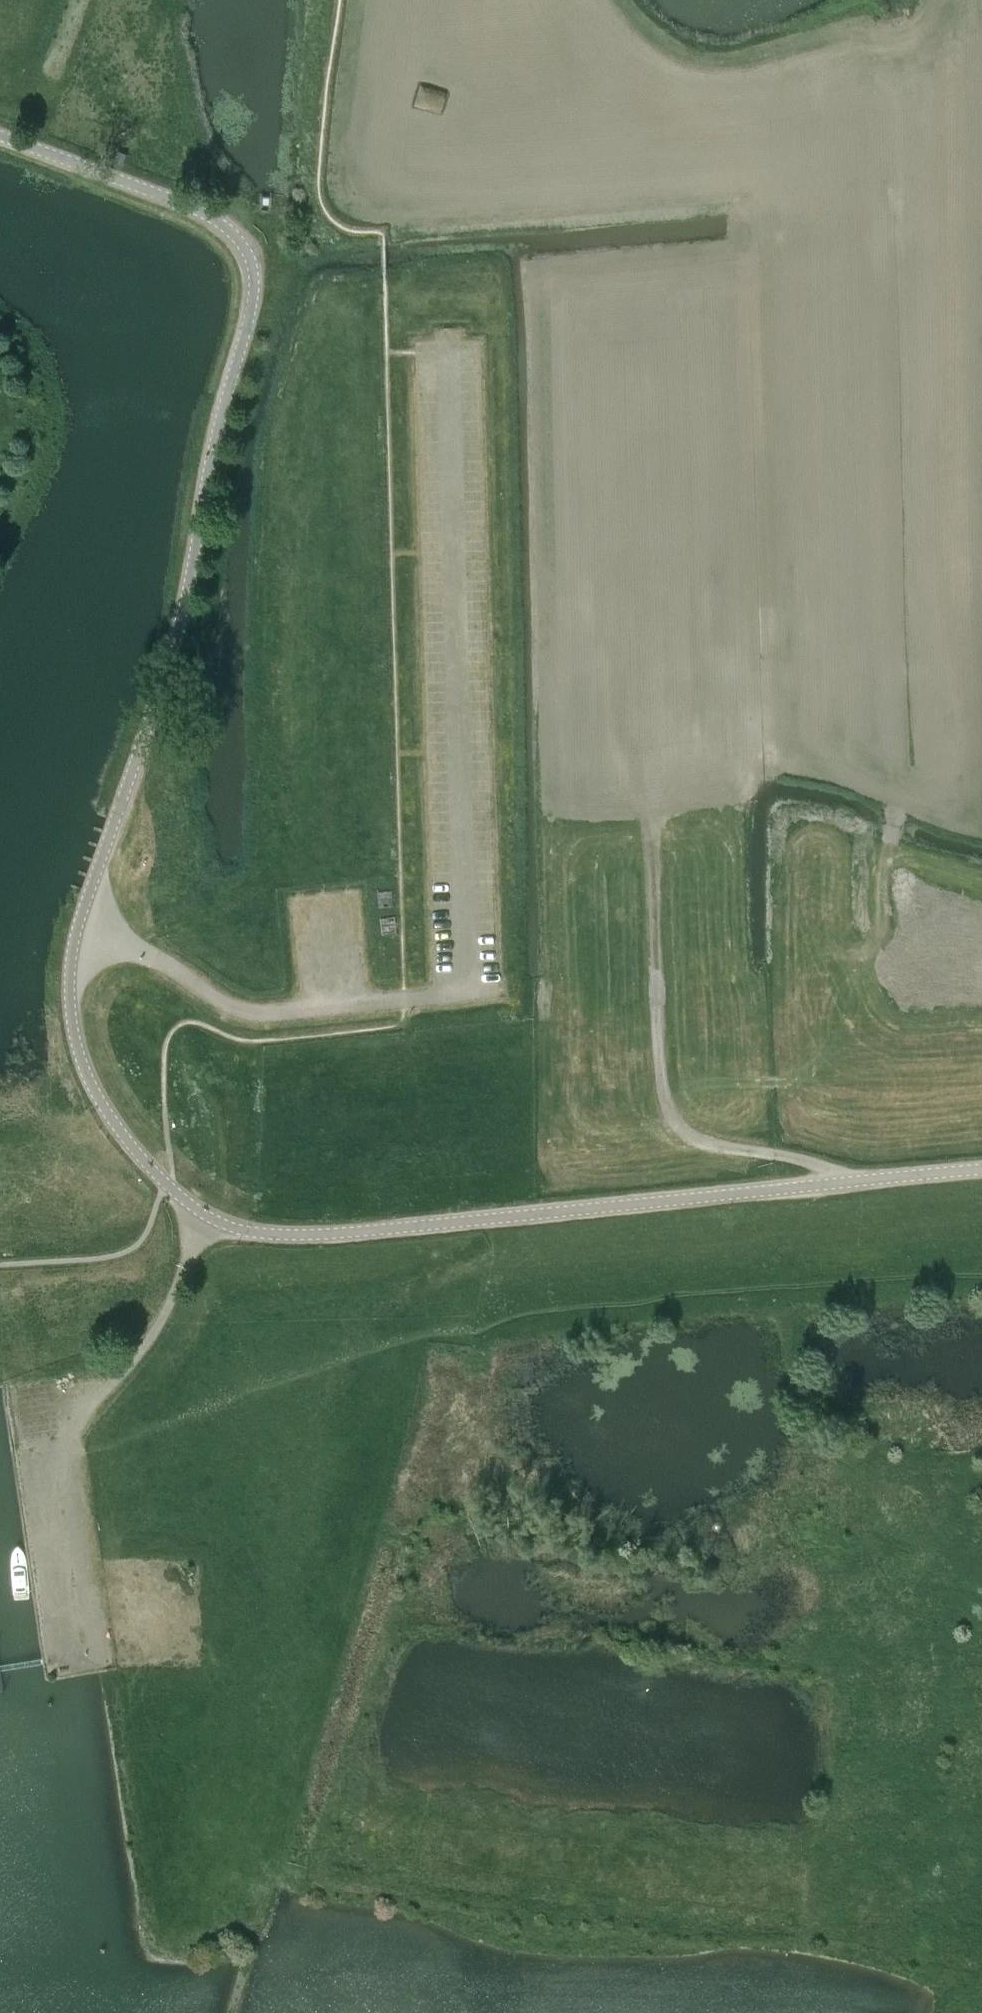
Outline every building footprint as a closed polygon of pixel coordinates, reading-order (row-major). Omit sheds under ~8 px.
[(417,108),(445,118),(452,97),(424,87),(417,108)] [(271,197),(260,197),(260,207),(271,208),(271,197)]
